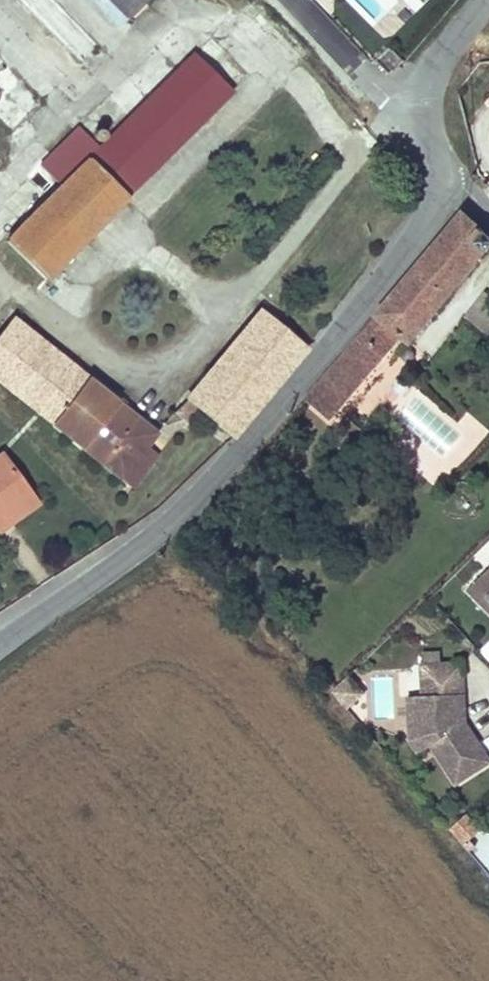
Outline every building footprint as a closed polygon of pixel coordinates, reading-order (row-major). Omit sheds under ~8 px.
[(57,0),(21,0),(81,61),(99,43),(57,0)] [(127,14),(141,0),(113,0),(127,14)] [(196,52),(174,29),(131,71),(152,94),(196,52)] [(100,146),(89,159),(128,195),(247,73),(212,36),(196,52),(152,94),(100,146)] [(0,56),(0,118),(11,129),(41,100),(0,56)] [(0,249),(0,260),(34,293),(128,195),(89,159),(100,146),(78,125),(40,165),(60,186),(0,249)] [(488,247),(488,235),(464,212),(306,398),(331,422),(399,336),(407,343),(488,247)] [(261,308),(183,401),(201,417),(232,438),(306,345),(261,308)] [(119,477),(146,444),(155,433),(16,322),(22,314),(17,310),(9,318),(0,331),(0,384),(119,477)] [(201,417),(183,401),(174,411),(190,426),(201,417)] [(154,450),(146,444),(119,477),(128,484),(154,450)] [(24,488),(1,455),(0,455),(0,506),(24,488)] [(36,503),(24,488),(0,506),(0,529),(36,503)] [(468,588),(482,603),(488,596),(488,569),(468,588)] [(448,767),(457,783),(488,762),(488,756),(467,721),(463,723),(460,717),(459,693),(466,693),(465,661),(424,660),(425,695),(426,734),(448,767)] [(350,676),(334,691),(348,707),(364,693),(350,676)] [(425,695),(410,695),(412,738),(435,775),(448,767),(426,734),(425,695)] [(467,811),(449,825),(462,842),(480,828),(467,811)]
